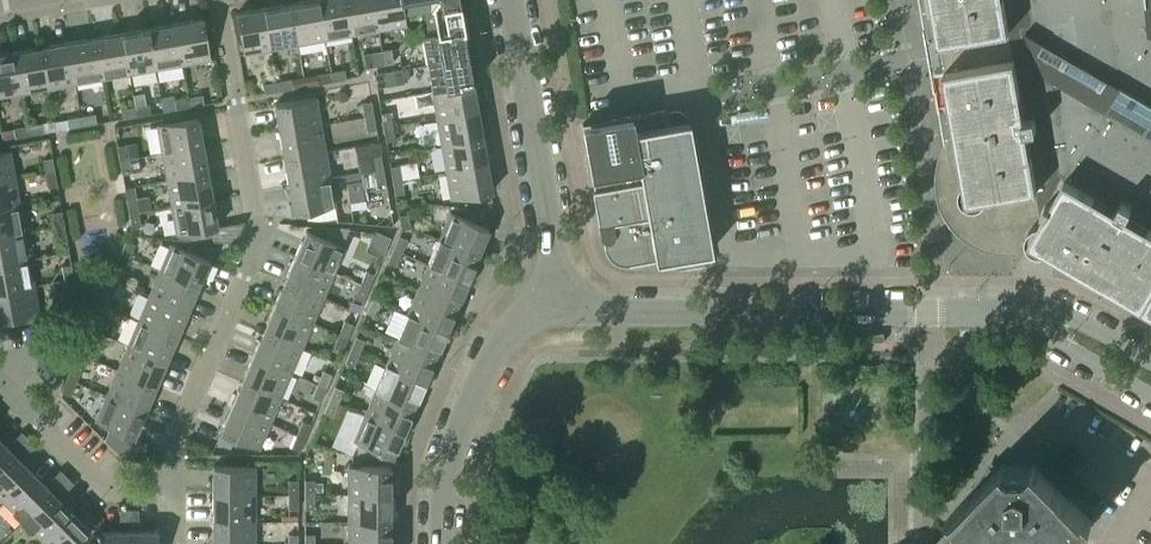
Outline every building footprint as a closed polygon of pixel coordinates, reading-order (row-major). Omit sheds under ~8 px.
[(325,37),(318,0),(299,0),(291,1),(298,42),(325,37)] [(351,33),(346,0),(318,0),(325,37),(351,33)] [(378,28),(373,0),(346,0),(351,33),(378,28)] [(403,8),(402,8),(401,0),(373,0),(378,28),(406,23),(403,8)] [(430,6),(434,0),(401,0),(402,8),(403,8),(428,4),(430,6)] [(437,32),(437,33),(464,28),(464,27),(463,28),(461,17),(462,16),(462,15),(461,15),(459,4),(460,4),(459,0),(434,0),(430,6),(425,14),(428,33),(437,32)] [(943,56),(958,147),(953,148),(951,152),(949,157),(947,161),(946,166),(946,171),(945,176),(945,180),(945,185),(946,190),(947,195),(949,199),(950,204),(952,208),(955,212),(957,216),(964,223),(967,227),(971,230),(975,232),(979,235),(983,237),(988,239),(992,240),(997,241),(1002,242),(1006,242),(1011,242),(1016,242),(1021,241),(1026,240),(1027,240),(1030,239),(1032,240),(1068,178),(1079,157),(1150,199),(1150,0),(933,0),(943,56)] [(271,47),(298,42),(291,1),(282,3),(282,2),(264,5),(271,47)] [(243,52),(271,47),(264,5),(246,8),(246,9),(236,11),(243,52)] [(193,18),(175,21),(183,62),(211,57),(203,17),(193,19),(193,18)] [(158,25),(149,26),(156,67),(183,62),(175,21),(157,24),(158,25)] [(139,27),(122,30),(129,72),(156,67),(149,26),(140,28),(139,27)] [(422,35),(427,63),(469,55),(466,38),(465,38),(463,29),(464,29),(464,28),(437,33),(437,32),(428,33),(422,35)] [(104,34),(95,36),(102,77),(129,72),(122,30),(104,33),(104,34)] [(85,37),(68,40),(75,81),(102,77),(95,36),(85,38),(85,37)] [(50,44),(41,45),(48,86),(75,81),(68,40),(50,43),(50,44)] [(32,46),(14,49),(22,91),(48,86),(41,45),(32,47),(32,46)] [(391,47),(382,49),(384,63),(394,61),(391,47)] [(22,91),(14,49),(0,52),(0,95),(22,91)] [(382,49),(372,50),(375,64),(384,63),(382,49)] [(375,64),(372,50),(363,52),(365,66),(375,64)] [(427,63),(432,89),(473,82),(471,73),(472,73),(469,55),(427,63)] [(402,67),(392,69),(395,83),(404,81),(402,67)] [(344,68),(330,70),(332,80),(346,77),(344,68)] [(392,69),(383,70),(386,84),(395,83),(392,69)] [(332,80),(330,70),(316,73),(318,82),(332,80)] [(386,84),(383,70),(374,72),(376,86),(386,84)] [(291,77),(277,80),(278,89),(292,87),(291,77)] [(278,89),(277,80),(263,82),(264,92),(278,89)] [(432,89),(437,116),(478,109),(475,91),(474,91),(473,82),(432,89)] [(203,93),(189,95),(190,105),(204,102),(203,93)] [(190,105),(189,95),(174,98),(176,107),(190,105)] [(276,112),(279,130),(321,123),(316,95),(275,102),(277,112),(276,112)] [(362,101),(365,115),(374,114),(372,100),(362,101)] [(149,102),(135,105),(137,114),(151,112),(149,102)] [(137,114),(135,105),(121,107),(123,117),(137,114)] [(597,216),(599,216),(600,222),(598,223),(598,224),(600,224),(604,246),(605,250),(607,253),(609,256),(611,258),(614,260),(617,262),(619,263),(622,264),(624,264),(628,264),(630,263),(632,263),(655,259),(676,255),(679,268),(712,262),(710,249),(711,249),(711,248),(712,248),(694,145),(691,145),(686,114),(684,111),(681,109),(678,107),(672,107),(582,123),(594,189),(592,189),(592,191),(594,190),(596,197),(594,197),(594,199),(596,199),(597,206),(595,206),(595,207),(597,207),(599,214),(597,214),(597,216)] [(437,116),(441,143),(482,136),(481,127),(482,127),(478,109),(437,116)] [(381,112),(383,126),(392,124),(390,110),(381,112)] [(95,112),(81,114),(83,124),(97,121),(95,112)] [(83,124),(81,114),(54,119),(56,128),(83,124)] [(365,115),(338,120),(340,131),(354,129),(359,131),(364,130),(366,143),(369,143),(379,141),(377,128),(374,114),(365,115)] [(198,116),(157,123),(162,151),(204,144),(201,126),(200,126),(198,116)] [(54,119),(28,124),(29,133),(56,128),(54,119)] [(283,148),(285,157),(325,150),(321,123),(279,130),(282,148),(283,148)] [(29,133),(28,124),(13,126),(15,136),(29,133)] [(392,124),(383,126),(386,140),(395,138),(392,124)] [(441,143),(446,170),(488,162),(485,145),(484,145),(482,136),(441,143)] [(120,158),(129,157),(138,155),(136,141),(117,144),(120,158)] [(366,143),(354,145),(356,159),(372,156),(374,169),(383,167),(381,153),(379,141),(369,143),(366,143)] [(204,144),(162,151),(167,178),(208,170),(206,161),(207,161),(204,144)] [(15,177),(10,149),(0,150),(0,179),(15,177)] [(285,166),(288,184),(330,176),(325,150),(285,157),(286,166),(285,166)] [(43,157),(46,171),(55,170),(52,156),(43,157)] [(129,157),(120,158),(122,172),(132,171),(129,157)] [(399,163),(390,165),(393,179),(402,177),(417,175),(414,161),(399,163)] [(488,162),(446,170),(451,198),(492,190),(490,180),(491,180),(488,162)] [(383,167),(374,169),(377,183),(386,181),(383,167)] [(55,170),(46,171),(48,185),(57,184),(55,170)] [(208,170),(167,178),(172,204),(213,197),(210,179),(209,179),(208,170)] [(330,176),(288,184),(291,201),(292,201),(294,212),(306,209),(307,217),(338,220),(335,204),(330,176)] [(20,203),(15,177),(0,179),(0,207),(20,203)] [(402,177),(393,179),(395,193),(404,191),(402,177)] [(1068,178),(1032,240),(1030,239),(1027,240),(1030,244),(1033,247),(1036,249),(1040,250),(1043,250),(1047,249),(1150,309),(1150,226),(1128,213),(1133,204),(1122,198),(1117,207),(1068,178)] [(360,181),(346,183),(350,202),(364,199),(360,181)] [(127,198),(129,212),(139,210),(136,196),(127,198)] [(213,197),(172,204),(174,216),(176,232),(217,225),(215,215),(216,215),(213,197)] [(24,230),(20,203),(0,207),(0,234),(24,230)] [(53,211),(55,225),(64,223),(62,209),(53,211)] [(139,210),(129,212),(132,226),(141,224),(139,210)] [(450,211),(439,238),(477,254),(481,245),(482,246),(489,228),(488,228),(489,227),(450,211)] [(399,214),(401,228),(411,226),(408,212),(399,214)] [(64,223),(55,225),(58,239),(67,237),(64,223)] [(301,238),(294,256),(333,271),(345,245),(306,228),(302,238),(301,238)] [(29,257),(24,230),(0,234),(0,262),(29,257)] [(399,234),(393,247),(402,251),(408,238),(399,234)] [(120,252),(129,255),(135,242),(126,238),(120,252)] [(439,238),(429,263),(468,279),(475,262),(474,262),(477,254),(439,238)] [(171,242),(160,268),(198,284),(201,276),(202,276),(210,259),(209,259),(209,258),(171,242)] [(402,251),(393,247),(388,260),(396,264),(402,251)] [(288,271),(285,280),(323,296),(333,271),(294,256),(287,271),(288,271)] [(34,284),(29,257),(0,262),(0,290),(34,284)] [(62,264),(64,278),(74,277),(71,263),(62,264)] [(115,263),(110,277),(119,280),(124,267),(115,263)] [(429,263),(418,287),(456,304),(460,295),(461,296),(468,279),(429,263)] [(160,268),(149,293),(188,310),(195,293),(194,293),(198,284),(160,268)] [(366,269),(360,282),(369,286),(374,273),(366,269)] [(74,277),(64,278),(67,292),(76,291),(74,277)] [(119,280),(110,277),(104,290),(113,293),(119,280)] [(280,288),(273,306),(312,321),(323,296),(285,280),(281,288),(280,288)] [(369,286),(360,282),(354,295),(363,299),(369,286)] [(0,290),(0,319),(39,312),(34,284),(0,290)] [(378,284),(372,297),(381,301),(386,288),(378,284)] [(418,287),(408,312),(447,329),(454,312),(453,312),(456,304),(418,287)] [(149,293),(138,318),(176,334),(180,326),(181,326),(188,310),(149,293)] [(381,301),(372,297),(366,311),(375,314),(381,301)] [(267,321),(264,330),(302,346),(312,321),(273,306),(266,321),(267,321)] [(408,312),(397,338),(435,354),(439,345),(439,346),(447,329),(408,312)] [(94,313),(88,327),(97,330),(103,317),(94,313)] [(138,318),(128,343),(167,360),(174,343),(173,343),(176,334),(138,318)] [(345,319),(339,332),(348,336),(353,323),(345,319)] [(97,330),(88,327),(83,340),(92,343),(97,330)] [(259,338),(251,356),(291,371),(302,346),(264,330),(260,338),(259,338)] [(348,336),(339,332),(333,345),(342,349),(348,336)] [(356,335),(351,348),(359,352),(365,339),(356,335)] [(397,338),(386,363),(425,380),(432,363),(431,363),(435,354),(397,338)] [(128,343),(117,368),(155,384),(159,376),(160,376),(167,360),(128,343)] [(359,352),(351,348),(345,361),(354,365),(359,352)] [(246,371),(242,380),(280,396),(291,371),(251,356),(245,371),(246,371)] [(73,363),(67,376),(76,380),(82,367),(73,363)] [(386,363),(375,388),(414,404),(417,396),(418,396),(425,380),(386,363)] [(117,368),(107,393),(146,410),(153,393),(152,393),(155,384),(117,368)] [(323,369),(318,382),(327,386),(332,373),(323,369)] [(76,380),(67,376),(62,390),(70,393),(76,380)] [(238,388),(230,406),(270,421),(280,396),(242,380),(239,388),(238,388)] [(327,386),(318,382),(312,395),(321,399),(327,386)] [(335,385),(329,398),(338,402),(344,389),(335,385)] [(375,388),(365,413),(404,430),(411,413),(410,413),(414,404),(375,388)] [(146,410),(107,393),(95,419),(134,435),(138,426),(139,426),(146,410)] [(338,402),(329,398),(324,411),(333,415),(338,402)] [(270,421),(230,406),(224,421),(225,421),(221,431),(259,447),(270,421)] [(404,430),(365,413),(354,439),(392,455),(396,446),(397,446),(404,430)] [(302,419),(297,432),(305,436),(311,423),(302,419)] [(12,440),(18,446),(28,436),(22,430),(12,440)] [(305,436),(297,432),(291,445),(300,449),(305,436)] [(28,436),(18,446),(25,453),(35,443),(28,436)] [(13,452),(0,438),(0,465),(13,452)] [(0,465),(0,497),(3,500),(33,471),(13,452),(0,465)] [(946,520),(947,521),(948,521),(974,536),(982,543),(1056,543),(1065,536),(1091,521),(1093,520),(1035,462),(1033,463),(1033,464),(1028,469),(1010,469),(1005,464),(1005,463),(1004,462),(946,520)] [(212,475),(212,493),(254,493),(254,464),(213,464),(213,475),(212,475)] [(349,465),(349,493),(391,494),(391,475),(390,475),(390,465),(349,465)] [(50,478),(57,485),(67,475),(60,468),(50,478)] [(33,471),(3,500),(13,510),(12,510),(22,520),(52,490),(33,471)] [(67,475),(57,485),(63,492),(74,482),(67,475)] [(288,479),(288,493),(298,493),(298,479),(288,479)] [(305,479),(305,493),(315,493),(315,479),(305,479)] [(52,490),(22,520),(31,530),(32,529),(42,538),(71,509),(52,490)] [(213,511),(213,520),(254,520),(254,493),(212,493),(212,511),(213,511)] [(298,493),(288,493),(288,507),(298,507),(298,493)] [(315,493),(305,493),(305,507),(315,507),(315,493)] [(349,493),(348,521),(390,521),(390,511),(391,511),(391,494),(349,493)] [(85,513),(91,520),(102,510),(95,503),(85,513)] [(130,522),(130,508),(120,508),(120,522),(130,522)] [(139,508),(130,508),(130,522),(139,522),(139,508)] [(42,538),(47,543),(76,543),(91,529),(71,509),(42,538)] [(212,543),(254,543),(254,520),(213,520),(213,529),(212,529),(212,543)] [(348,543),(391,543),(391,530),(390,530),(390,521),(348,521),(348,543)] [(130,529),(101,530),(101,543),(130,543),(130,529)] [(130,529),(130,543),(158,543),(158,529),(130,529)] [(288,543),(298,543),(298,533),(288,533),(288,543)] [(305,543),(315,543),(315,533),(305,533),(305,543)]
